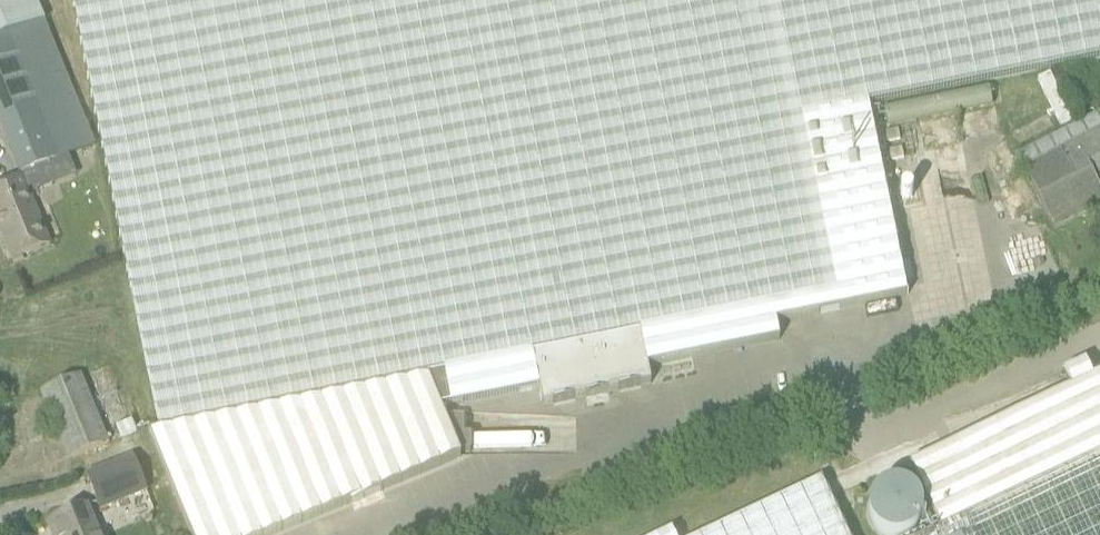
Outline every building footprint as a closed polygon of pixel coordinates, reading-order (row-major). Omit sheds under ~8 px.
[(20,175),(29,172),(95,145),(36,0),(0,0),(0,126),(20,175)] [(192,534),(270,534),(461,458),(442,409),(539,389),(543,404),(651,384),(647,367),(779,339),(776,322),(907,295),(870,105),(1099,57),(1099,0),(73,0),(157,432),(149,433),(192,534)] [(1026,167),(1055,227),(1099,205),(1099,129),(1026,167)] [(0,184),(0,226),(14,260),(50,245),(30,195),(37,192),(29,172),(20,175),(0,184)] [(136,432),(72,274),(3,302),(67,460),(136,432)] [(1093,377),(1085,361),(1063,371),(1071,387),(910,463),(940,528),(925,534),(1099,534),(1099,373),(1093,377)] [(133,459),(86,477),(99,509),(145,490),(133,459)] [(820,480),(703,534),(846,534),(820,480)] [(929,526),(912,480),(868,496),(882,534),(906,534),(929,526)] [(47,523),(52,534),(98,534),(87,507),(47,523)]
